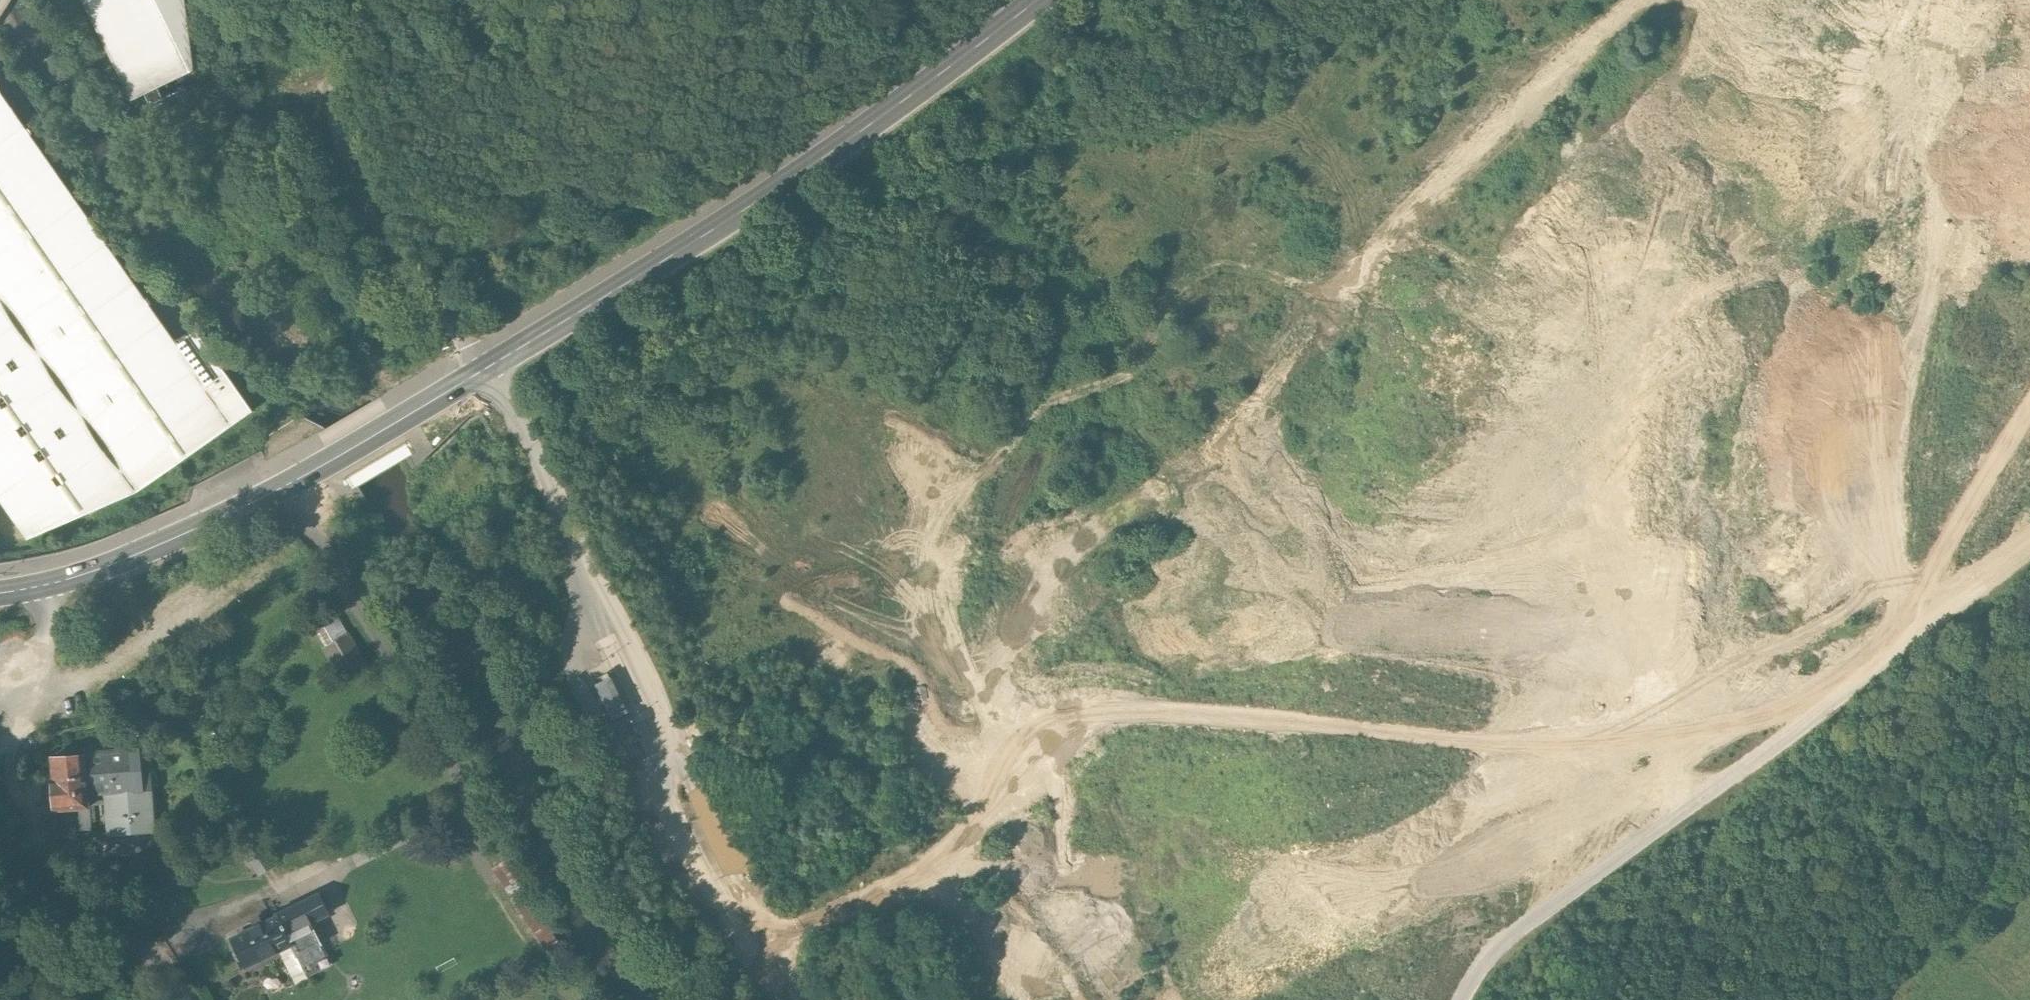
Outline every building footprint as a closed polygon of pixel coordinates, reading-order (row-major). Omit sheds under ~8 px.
[(133,98),(196,73),(186,0),(86,0),(133,98)] [(27,540),(136,493),(253,411),(197,330),(177,344),(0,91),(0,501),(27,540)] [(368,661),(338,613),(315,627),(325,645),(323,646),(342,677),(368,661)] [(607,718),(624,709),(605,672),(588,680),(607,718)] [(628,712),(607,721),(612,733),(633,725),(628,712)] [(84,754),(49,756),(52,811),(79,809),(80,823),(94,822),(93,804),(105,804),(107,835),(152,832),(147,746),(84,750),(84,754)] [(238,846),(256,876),(273,866),(255,836),(238,846)] [(561,944),(501,856),(491,863),(550,951),(561,944)] [(309,925),(329,915),(317,892),(269,917),(271,921),(229,943),(243,970),(287,948),(293,959),(320,945),(309,925)]
